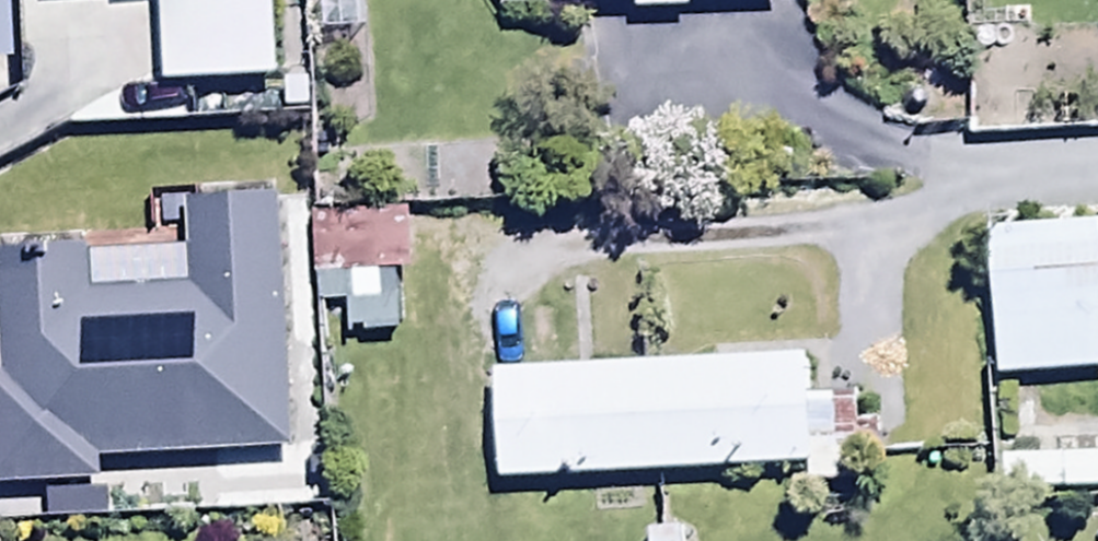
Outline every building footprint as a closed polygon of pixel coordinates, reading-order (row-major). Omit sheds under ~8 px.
[(161,84),(273,80),(270,0),(158,0),(161,84)] [(633,13),(685,11),(684,0),(632,0),(633,13)] [(276,196),(184,201),(188,286),(169,286),(167,242),(0,250),(0,488),(99,483),(98,461),(288,452),(276,196)] [(412,211),(313,216),(318,308),(342,307),(344,340),(400,337),(398,290),(416,289),(412,211)] [(987,230),(996,378),(1097,372),(1097,223),(987,230)] [(494,368),(498,479),(801,467),(802,487),(857,485),(856,456),(880,455),(878,397),(811,399),(809,356),(494,368)] [(1002,491),(1097,491),(1097,456),(1002,457),(1002,491)] [(645,533),(646,540),(687,540),(686,531),(645,533)]
